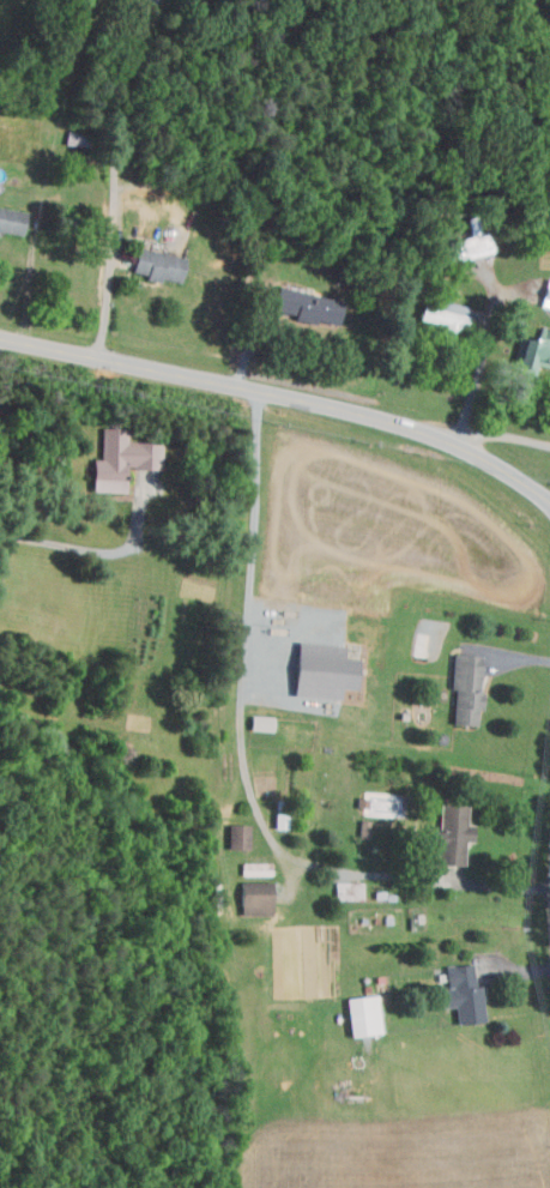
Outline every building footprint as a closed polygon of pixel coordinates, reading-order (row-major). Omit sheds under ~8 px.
[(21,236),(25,211),(0,207),(0,232),(21,236)] [(443,244),(448,264),(492,254),(488,233),(480,235),(476,216),(466,218),(470,238),(443,244)] [(129,274),(177,285),(183,258),(135,248),(129,274)] [(549,309),(549,280),(544,279),(541,308),(549,309)] [(272,313),(287,315),(286,321),(334,328),(339,299),(276,289),(272,313)] [(417,322),(463,333),(468,311),(422,300),(417,322)] [(539,328),(535,342),(518,337),(510,370),(534,376),(537,367),(549,370),(549,331),(539,328)] [(160,443),(126,442),(126,429),(100,429),(100,460),(90,460),(89,493),(123,493),(123,470),(160,470),(160,443)] [(342,645),(295,642),(292,695),(338,698),(338,688),(354,689),(356,658),(342,657),(342,645)] [(481,655),(453,654),(451,724),(475,725),(476,709),(479,709),(481,655)] [(436,864),(463,865),(464,842),(472,842),(473,824),(467,824),(468,805),(440,804),(439,829),(427,828),(426,846),(436,846),(436,864)] [(273,829),(286,830),(287,813),(273,813),(273,829)] [(367,838),(368,821),(359,820),(358,837),(367,838)] [(248,825),(227,824),(226,848),(247,849),(248,825)] [(270,863),(240,862),(240,875),(270,876),(270,863)] [(361,882),(334,881),(333,900),(361,900),(361,882)] [(239,916),(270,916),(271,882),(239,882),(239,916)] [(483,1021),(480,985),(474,985),(472,963),(444,966),(446,989),(437,989),(439,1009),(454,1007),(456,1024),(483,1021)] [(344,998),(348,1037),(380,1033),(376,994),(344,998)]
